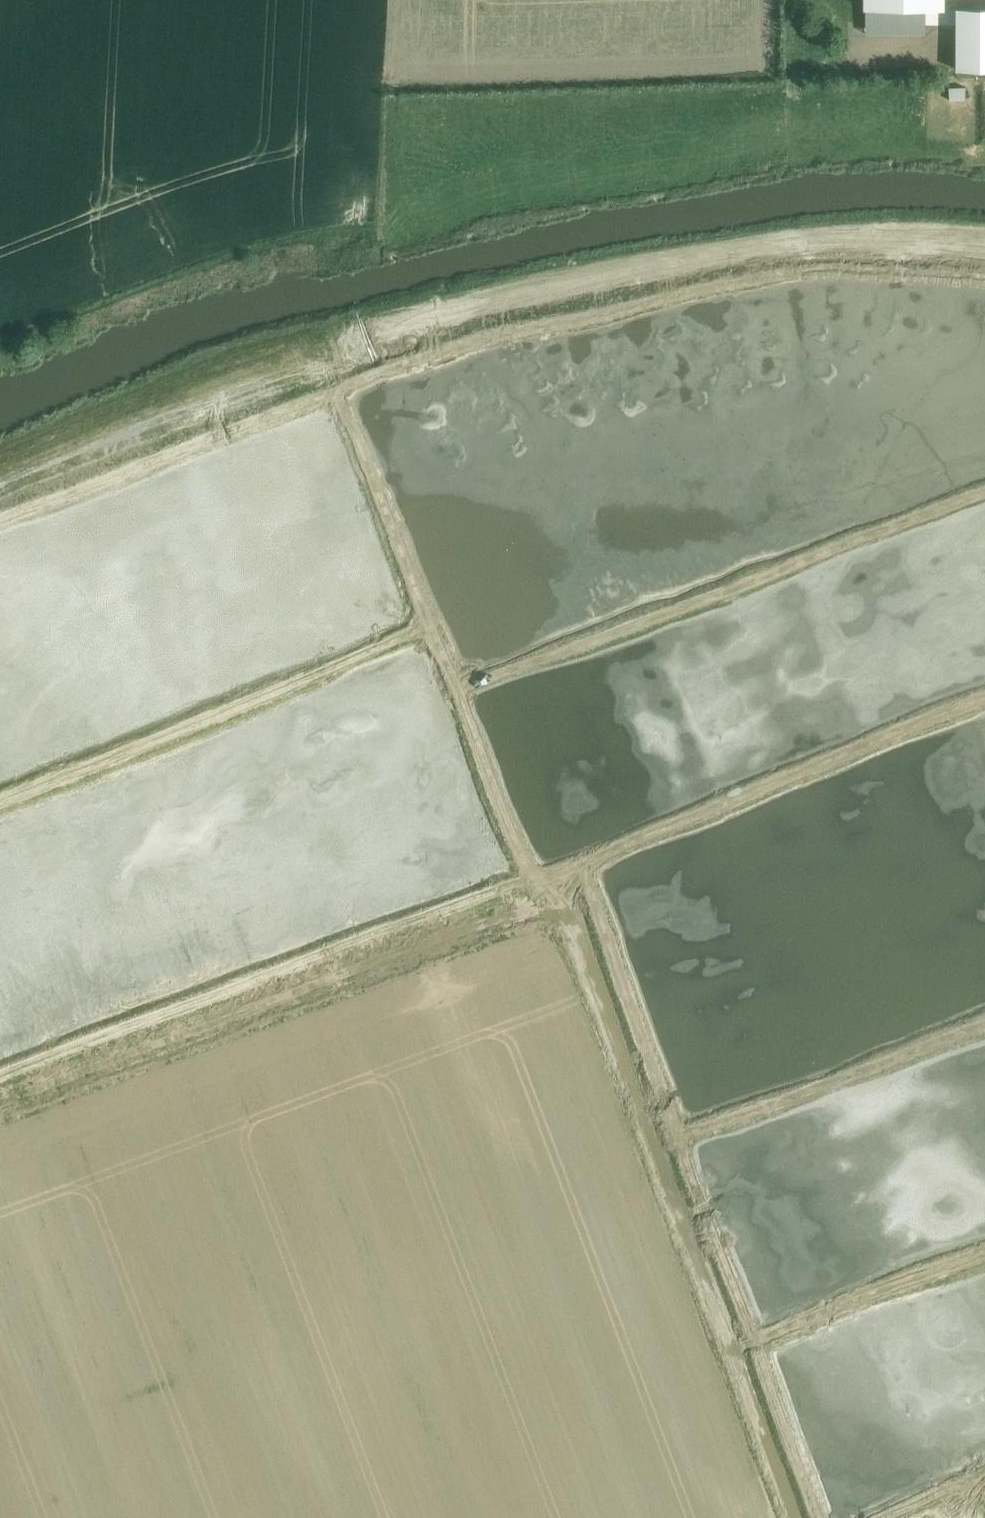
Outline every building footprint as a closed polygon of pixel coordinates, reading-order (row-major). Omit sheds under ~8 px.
[(865,8),(945,9),(945,0),(865,0),(865,8)] [(984,70),(984,9),(957,9),(957,69),(984,70)] [(971,90),(970,77),(955,78),(955,90),(971,90)]
